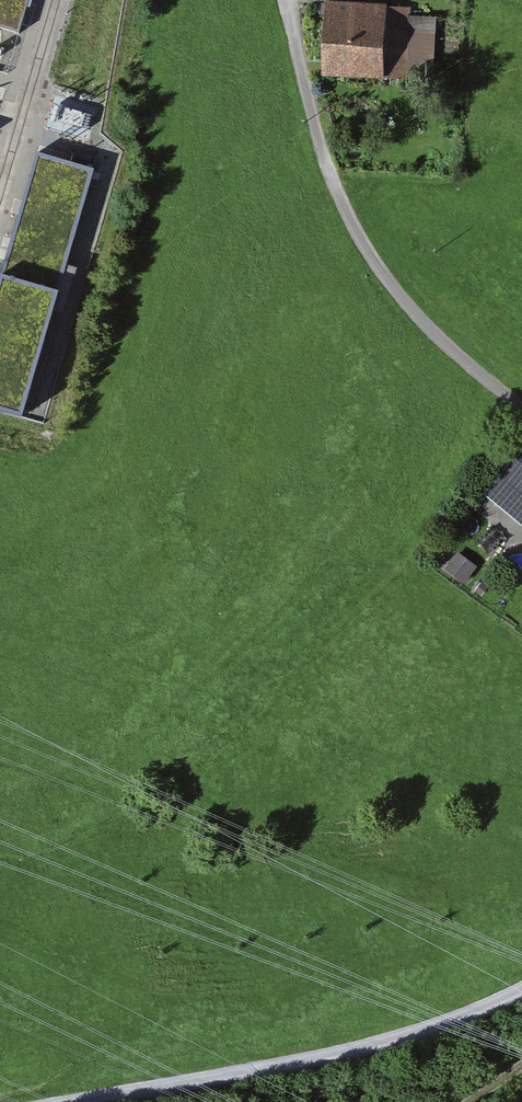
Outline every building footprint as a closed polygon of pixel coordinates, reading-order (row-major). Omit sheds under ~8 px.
[(17,29),(25,0),(0,0),(0,24),(17,29)] [(440,71),(442,18),(417,17),(417,8),(321,4),(318,81),(424,85),(424,71),(440,71)] [(88,168),(38,153),(11,249),(61,263),(88,168)] [(0,275),(0,276),(0,408),(19,414),(54,290),(0,275)] [(514,457),(484,495),(521,524),(521,464),(514,457)] [(459,552),(445,569),(465,584),(478,568),(459,552)]
